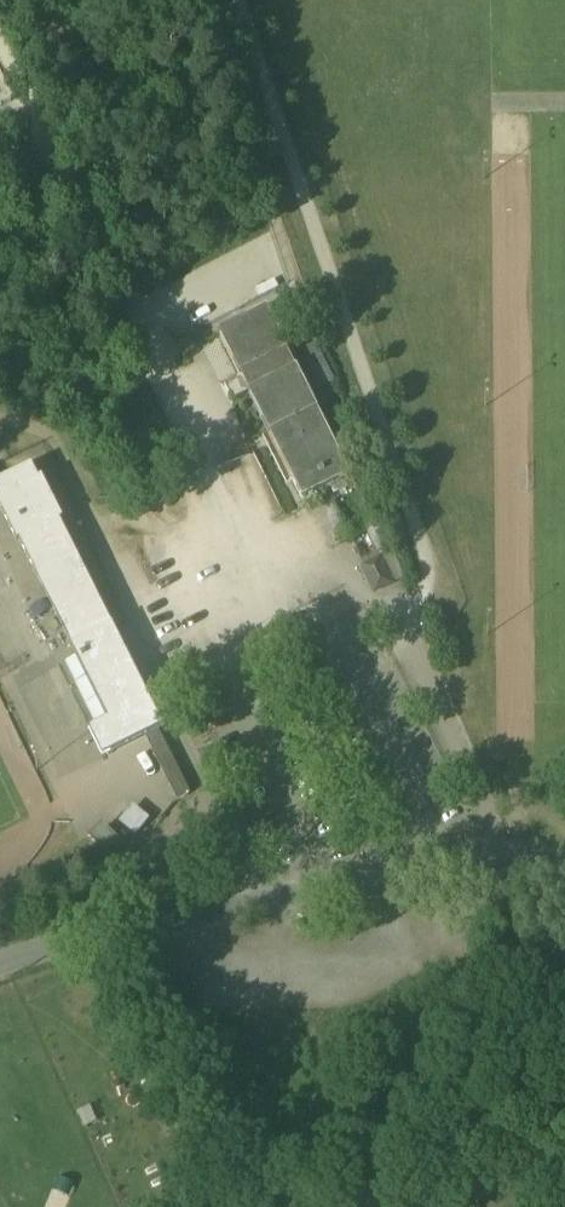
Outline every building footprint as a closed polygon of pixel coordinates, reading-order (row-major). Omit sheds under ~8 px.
[(351,478),(297,370),(296,370),(288,354),(289,354),(267,311),(219,335),(241,378),(242,377),(250,393),(249,394),(303,502),(351,478)] [(246,448),(133,489),(136,498),(250,457),(246,448)] [(42,480),(39,482),(32,468),(0,483),(0,511),(17,545),(19,544),(36,578),(77,557),(60,524),(63,522),(42,480)] [(110,504),(97,509),(103,525),(116,520),(110,504)] [(77,557),(36,578),(71,648),(74,647),(68,636),(107,617),(77,557)] [(380,562),(365,569),(376,592),(391,585),(380,562)] [(59,783),(102,763),(85,727),(76,731),(0,567),(0,655),(59,783)] [(154,728),(106,631),(74,647),(71,648),(108,723),(89,732),(101,755),(143,734),(154,728)] [(191,796),(156,727),(154,728),(143,734),(177,802),(191,796)] [(150,820),(133,807),(119,824),(136,837),(150,820)] [(126,853),(103,831),(93,841),(105,853),(97,862),(107,872),(126,853)]
